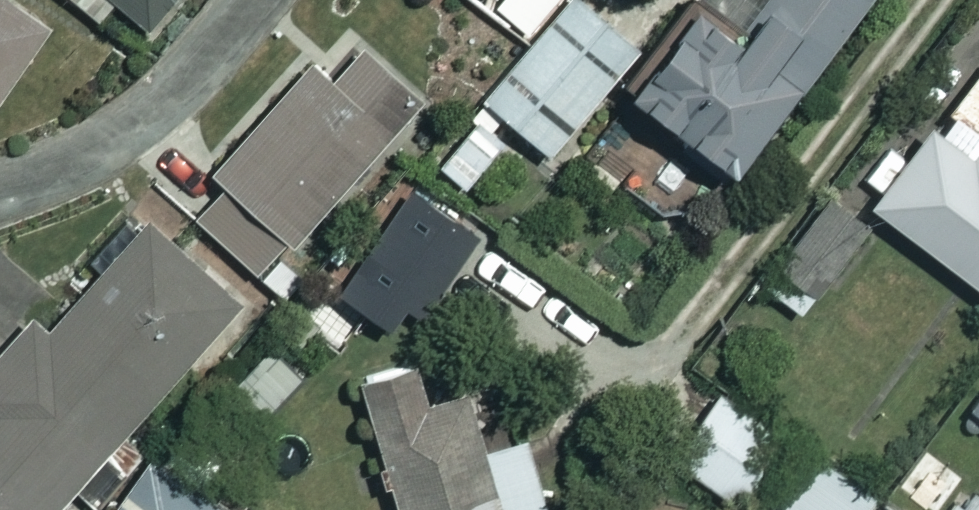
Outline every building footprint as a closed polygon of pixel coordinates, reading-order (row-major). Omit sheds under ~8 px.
[(42,28),(2,0),(0,0),(0,87),(42,28)] [(149,28),(170,0),(113,0),(149,28)] [(574,0),(557,0),(480,100),(552,156),(636,48),(574,0)] [(728,33),(685,1),(619,88),(729,171),(858,0),(753,0),(728,33)] [(413,102),(355,48),(323,82),(303,63),(203,169),(219,184),(192,213),(254,272),(413,102)] [(966,157),(925,124),(864,200),(978,292),(978,140),(966,157)] [(472,229),(407,184),(348,269),(413,314),(472,229)] [(89,509),(142,450),(119,429),(233,303),(140,220),(41,330),(29,319),(0,352),(0,509),(46,509),(66,488),(89,509)] [(413,361),(355,377),(390,509),(538,509),(520,441),(478,452),(463,392),(424,402),(413,361)] [(963,405),(978,416),(978,383),(963,405)] [(788,443),(714,393),(675,450),(749,500),(788,443)] [(801,449),(758,509),(859,509),(869,496),(801,449)] [(147,457),(108,509),(218,509),(147,457)]
